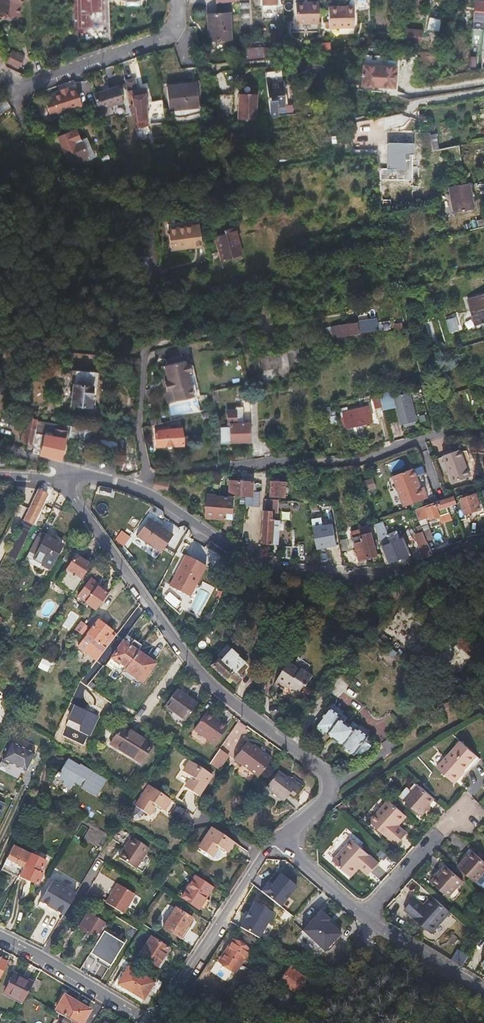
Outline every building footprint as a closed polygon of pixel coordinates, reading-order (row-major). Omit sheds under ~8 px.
[(0,2),(0,15),(15,22),(20,10),(27,5),(23,0),(1,0),(0,2)] [(403,8),(421,12),(424,0),(405,0),(403,8)] [(472,20),(482,22),(483,1),(475,0),(474,0),(472,20)] [(294,3),(294,25),(316,25),(316,3),(294,3)] [(343,12),(343,8),(327,8),(327,30),(352,29),(352,12),(343,12)] [(206,14),(207,39),(228,39),(227,13),(206,14)] [(422,30),(402,30),(402,44),(422,44),(422,30)] [(260,60),(282,58),(282,51),(282,48),(260,48),(260,60)] [(398,57),(362,53),(361,63),(394,66),(392,88),(391,93),(394,93),(398,57)] [(23,61),(12,56),(8,65),(19,70),(23,61)] [(392,88),(394,66),(361,63),(359,84),(392,88)] [(236,71),(237,80),(254,79),(253,69),(236,71)] [(267,77),(266,71),(263,72),(270,116),(277,114),(275,104),(284,102),(279,69),(276,70),(276,75),(267,77)] [(125,82),(129,96),(137,94),(133,80),(125,82)] [(90,94),(97,109),(121,98),(115,83),(90,94)] [(195,83),(166,87),(169,110),(199,106),(195,83)] [(48,103),(43,105),(49,119),(79,106),(72,88),(65,91),(57,94),(49,97),(49,98),(50,101),(48,103)] [(129,96),(135,119),(146,116),(142,101),(144,100),(142,93),(137,94),(129,96)] [(237,119),(255,119),(255,95),(236,95),(237,119)] [(151,116),(162,114),(159,100),(148,102),(151,116)] [(148,124),(146,116),(135,119),(137,127),(148,124)] [(204,116),(189,117),(190,125),(198,124),(199,131),(206,130),(204,116)] [(58,134),(62,146),(80,137),(76,127),(58,134)] [(87,135),(80,137),(88,157),(95,154),(87,135)] [(80,137),(62,146),(70,165),(88,157),(80,137)] [(409,166),(409,153),(414,153),(414,144),(388,145),(389,169),(405,169),(405,166),(409,166)] [(410,194),(410,179),(386,178),(386,193),(410,194)] [(456,212),(476,208),(471,182),(451,186),(456,212)] [(241,252),(234,223),(223,225),(224,230),(215,233),(220,257),(241,252)] [(166,235),(171,250),(194,243),(196,248),(202,246),(196,227),(189,229),(189,228),(166,235)] [(172,256),(196,248),(194,243),(171,250),(172,256)] [(283,263),(285,272),(298,269),(296,260),(283,263)] [(473,317),(481,322),(483,321),(483,296),(468,300),(473,317)] [(366,322),(358,323),(359,333),(367,332),(366,322)] [(334,337),(359,333),(358,323),(333,327),(334,337)] [(257,357),(259,371),(280,368),(278,354),(257,357)] [(167,380),(169,390),(172,390),(174,401),(196,396),(193,384),(189,385),(187,376),(190,372),(188,364),(184,361),(163,366),(167,380)] [(76,370),(74,405),(93,407),(93,397),(98,398),(100,372),(76,370)] [(392,391),(380,393),(384,409),(393,407),(394,405),(394,404),(393,401),(392,399),(392,391)] [(396,397),(402,423),(404,422),(405,425),(415,423),(414,420),(416,419),(410,393),(396,397)] [(345,411),(348,427),(374,422),(371,407),(345,411)] [(393,407),(384,410),(387,422),(397,420),(393,407)] [(28,439),(36,441),(38,429),(42,410),(30,408),(29,413),(32,414),(28,439)] [(236,423),(236,409),(226,410),(227,425),(230,424),(230,428),(220,428),(221,444),(250,443),(248,422),(244,422),(236,423)] [(156,427),(156,446),(183,446),(182,429),(171,429),(171,426),(156,427)] [(38,429),(36,441),(34,451),(62,458),(68,431),(57,427),(55,433),(38,429)] [(446,456),(455,483),(472,477),(464,451),(446,456)] [(394,475),(405,506),(430,497),(426,487),(423,487),(416,467),(394,475)] [(364,480),(367,491),(377,488),(374,477),(364,480)] [(231,479),(230,494),(236,495),(254,496),(255,481),(231,479)] [(273,481),(272,496),(286,497),(287,483),(273,481)] [(236,495),(230,494),(210,492),(207,517),(227,520),(228,511),(235,511),(236,495)] [(42,500),(34,496),(19,524),(26,528),(42,500)] [(479,496),(462,500),(464,508),(456,509),(459,521),(466,519),(465,516),(483,511),(479,496)] [(441,500),(415,508),(420,520),(430,516),(431,517),(449,512),(447,506),(456,503),(454,497),(441,501),(441,500)] [(279,500),(265,500),(261,544),(279,545),(281,522),(272,521),(272,513),(278,513),(279,500)] [(316,502),(309,502),(315,540),(334,536),(332,525),(328,526),(326,518),(321,519),(319,508),(317,508),(316,502)] [(115,512),(108,514),(110,523),(117,521),(115,512)] [(139,533),(151,542),(154,539),(166,548),(175,535),(151,517),(139,533)] [(399,539),(391,542),(389,535),(383,521),(375,524),(387,561),(393,559),(408,554),(402,538),(399,539)] [(411,534),(421,531),(419,525),(409,528),(411,534)] [(349,533),(358,558),(376,552),(368,527),(349,533)] [(426,536),(428,543),(436,541),(431,528),(424,531),(426,536)] [(389,535),(391,542),(399,539),(397,532),(389,535)] [(31,560),(36,563),(39,558),(43,560),(40,565),(45,568),(59,545),(38,533),(27,552),(34,556),(31,560)] [(252,537),(243,536),(242,548),(251,549),(252,537)] [(417,539),(423,558),(432,554),(428,543),(426,536),(417,539)] [(163,551),(166,548),(154,539),(151,542),(163,551)] [(215,566),(220,553),(198,543),(193,557),(215,566)] [(293,546),(292,559),(306,560),(306,547),(293,546)] [(281,559),(291,560),(291,547),(282,547),(281,559)] [(55,583),(69,592),(87,565),(73,555),(55,583)] [(185,555),(170,585),(190,596),(205,566),(185,555)] [(98,589),(98,590),(94,588),(96,584),(88,579),(87,579),(86,580),(75,594),(83,600),(82,602),(93,610),(105,594),(98,589)] [(69,611),(60,626),(66,630),(76,615),(69,611)] [(106,633),(109,630),(95,619),(76,645),(93,658),(110,637),(106,633)] [(77,621),(71,630),(78,634),(84,625),(77,621)] [(127,644),(131,638),(124,634),(120,639),(127,644)] [(109,656),(123,666),(134,650),(139,644),(131,638),(127,644),(120,639),(113,650),(109,656)] [(219,658),(212,666),(225,679),(230,674),(237,680),(240,677),(238,675),(245,668),(241,665),(242,664),(235,657),(240,652),(228,640),(215,655),(219,658)] [(123,666),(109,656),(113,650),(110,648),(103,658),(120,670),(121,668),(123,666)] [(151,663),(134,650),(123,666),(121,668),(138,680),(151,663)] [(40,659),(35,668),(45,672),(49,663),(40,659)] [(288,665),(276,683),(286,689),(288,686),(300,693),(305,685),(306,686),(311,678),(300,670),(299,673),(288,665)] [(175,688),(163,704),(183,719),(195,703),(175,688)] [(99,716),(74,704),(61,733),(86,744),(99,716)] [(324,733),(325,732),(341,744),(340,745),(352,754),(367,735),(355,726),(353,728),(337,716),(338,715),(327,706),(313,725),(324,733)] [(216,724),(218,722),(204,712),(202,715),(216,724)] [(216,724),(202,715),(192,730),(213,745),(225,727),(218,722),(216,724)] [(154,745),(139,736),(124,727),(114,744),(144,763),(154,745)] [(458,739),(434,765),(452,782),(457,776),(456,775),(475,754),(458,739)] [(28,771),(33,762),(37,753),(10,740),(0,759),(28,771)] [(231,760),(256,777),(267,760),(248,747),(246,749),(241,745),(231,760)] [(218,750),(208,764),(217,770),(227,756),(218,750)] [(57,778),(58,778),(59,779),(60,777),(66,782),(64,785),(73,790),(78,782),(85,786),(84,788),(99,797),(108,782),(83,766),(82,768),(71,761),(62,773),(61,772),(57,778)] [(213,777),(203,770),(193,764),(186,774),(194,779),(188,789),(200,797),(213,777)] [(276,769),(265,785),(282,797),(288,788),(292,792),(300,781),(290,774),(287,777),(276,769)] [(433,799),(417,784),(403,800),(421,816),(426,810),(424,808),(433,799)] [(138,808),(144,812),(150,816),(157,806),(166,812),(173,801),(151,787),(138,808)] [(404,813),(388,798),(368,820),(395,844),(404,834),(394,825),(404,813)] [(173,801),(166,812),(173,816),(180,805),(173,801)] [(227,853),(231,848),(234,843),(213,828),(200,849),(212,858),(219,847),(227,853)] [(97,849),(101,843),(105,837),(93,830),(85,841),(97,849)] [(120,857),(129,863),(137,868),(151,849),(133,838),(120,857)] [(380,863),(353,840),(334,861),(350,875),(359,864),(370,874),(380,863)] [(238,845),(234,843),(231,848),(227,853),(231,855),(234,850),(238,845)] [(21,876),(27,865),(31,856),(15,847),(3,869),(20,878),(21,876)] [(44,853),(35,848),(31,856),(27,865),(35,869),(44,853)] [(455,866),(472,882),(483,869),(483,863),(471,852),(461,862),(460,861),(455,866)] [(35,869),(27,865),(21,876),(29,880),(38,885),(44,874),(35,869)] [(433,874),(427,881),(445,896),(460,880),(444,866),(435,876),(433,874)] [(297,884),(281,871),(264,891),(280,905),(297,884)] [(178,895),(189,901),(200,908),(206,898),(212,888),(191,875),(178,895)] [(77,894),(66,888),(55,881),(43,901),(65,914),(77,894)] [(124,914),(130,904),(136,894),(119,884),(107,903),(124,914)] [(448,911),(432,897),(421,908),(410,898),(401,909),(429,933),(448,911)] [(273,910),(253,900),(240,926),(260,936),(273,910)] [(184,939),(190,929),(195,920),(173,906),(162,925),(184,939)] [(344,933),(322,909),(301,928),(324,952),(344,933)] [(98,940),(103,932),(107,925),(88,913),(79,928),(98,940)] [(122,943),(103,932),(98,940),(90,953),(110,965),(122,943)] [(158,966),(164,957),(169,949),(151,937),(140,955),(158,966)] [(217,962),(232,971),(242,956),(227,946),(217,962)] [(289,966),(279,981),(295,992),(306,977),(289,966)] [(129,968),(124,976),(119,984),(144,999),(149,990),(155,994),(162,982),(156,978),(154,982),(129,968)] [(33,984),(24,980),(15,975),(6,993),(23,1002),(28,993),(30,991),(33,984)] [(42,981),(37,978),(33,984),(30,991),(35,994),(42,981)] [(78,1022),(81,1022),(89,1009),(65,995),(56,1010),(64,1015),(78,1022)] [(225,1003),(222,1009),(234,1014),(237,1008),(225,1003)]
